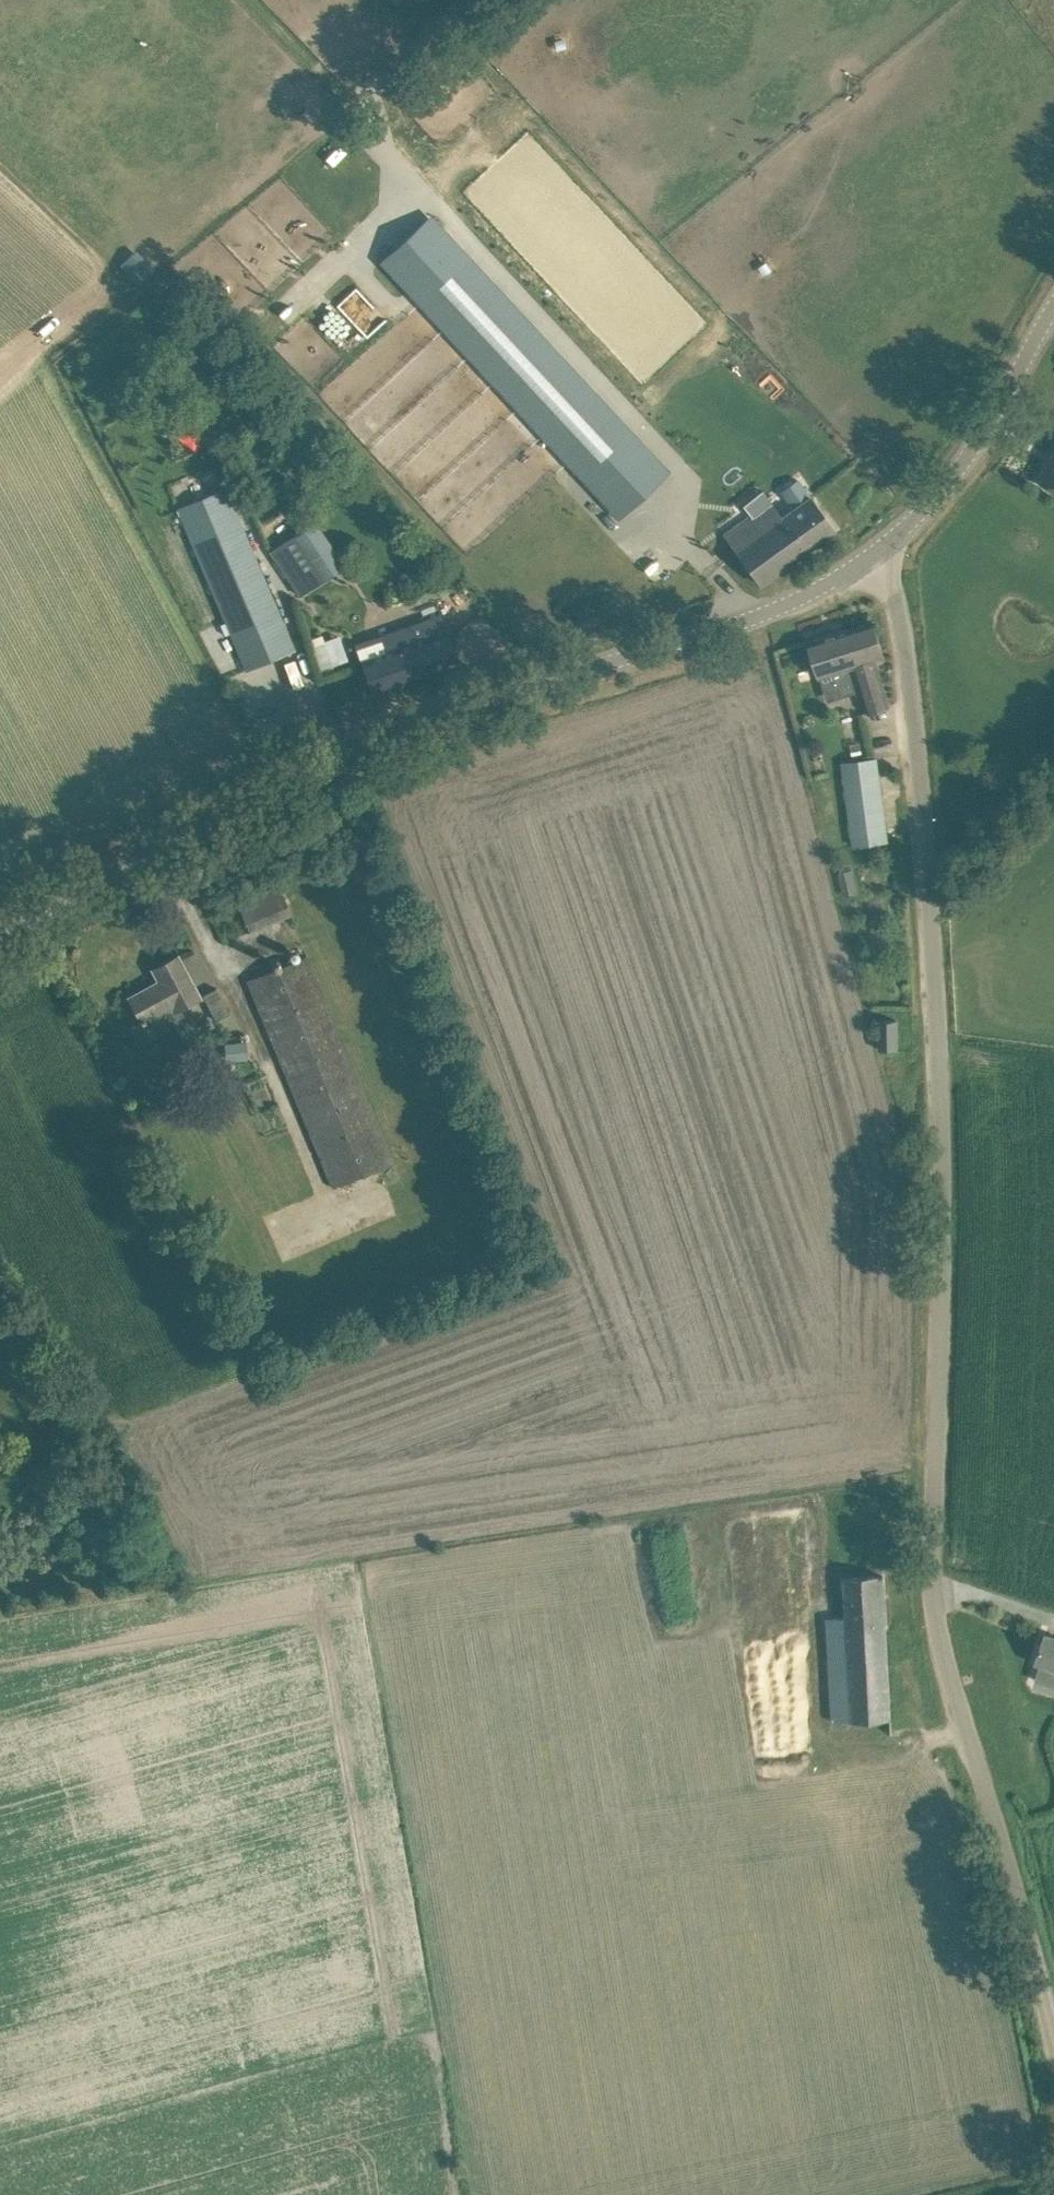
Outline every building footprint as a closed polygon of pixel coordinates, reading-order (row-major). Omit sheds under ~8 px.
[(435,226),(390,268),(628,523),(673,480),(435,226)] [(288,396),(282,401),(271,410),(297,440),(310,429),(314,426),(288,396)] [(1038,478),(1053,488),(1053,451),(1038,478)] [(240,482),(227,488),(232,498),(245,493),(240,482)] [(177,507),(245,669),(292,650),(225,487),(177,507)] [(763,490),(740,508),(748,519),(725,536),(760,583),(835,529),(810,495),(783,514),(772,502),(763,490)] [(297,593),(319,578),(290,536),(268,551),(297,593)] [(372,693),(459,662),(441,612),(377,635),(383,653),(361,661),(372,693)] [(849,627),(856,651),(850,654),(854,664),(860,685),(882,679),(876,658),(884,655),(873,620),(849,627)] [(810,640),(821,676),(834,671),(841,696),(855,690),(848,666),(854,664),(850,654),(856,651),(849,627),(810,640)] [(337,630),(309,639),(319,669),(347,660),(337,630)] [(882,679),(860,685),(868,710),(890,704),(882,679)] [(842,762),(853,844),(887,840),(876,757),(842,762)] [(290,913),(280,889),(239,906),(250,930),(290,913)] [(175,1009),(200,996),(178,955),(153,968),(159,980),(129,996),(142,1020),(130,1027),(138,1042),(181,1020),(175,1009)] [(248,980),(333,1187),(392,1162),(307,956),(248,980)] [(203,994),(216,1019),(230,1012),(217,987),(203,994)] [(897,1048),(897,1019),(880,1019),(880,1048),(897,1048)] [(829,1617),(834,1719),(891,1716),(883,1574),(843,1576),(845,1616),(829,1617)] [(1036,1661),(1053,1667),(1053,1636),(1046,1633),(1036,1661)]
